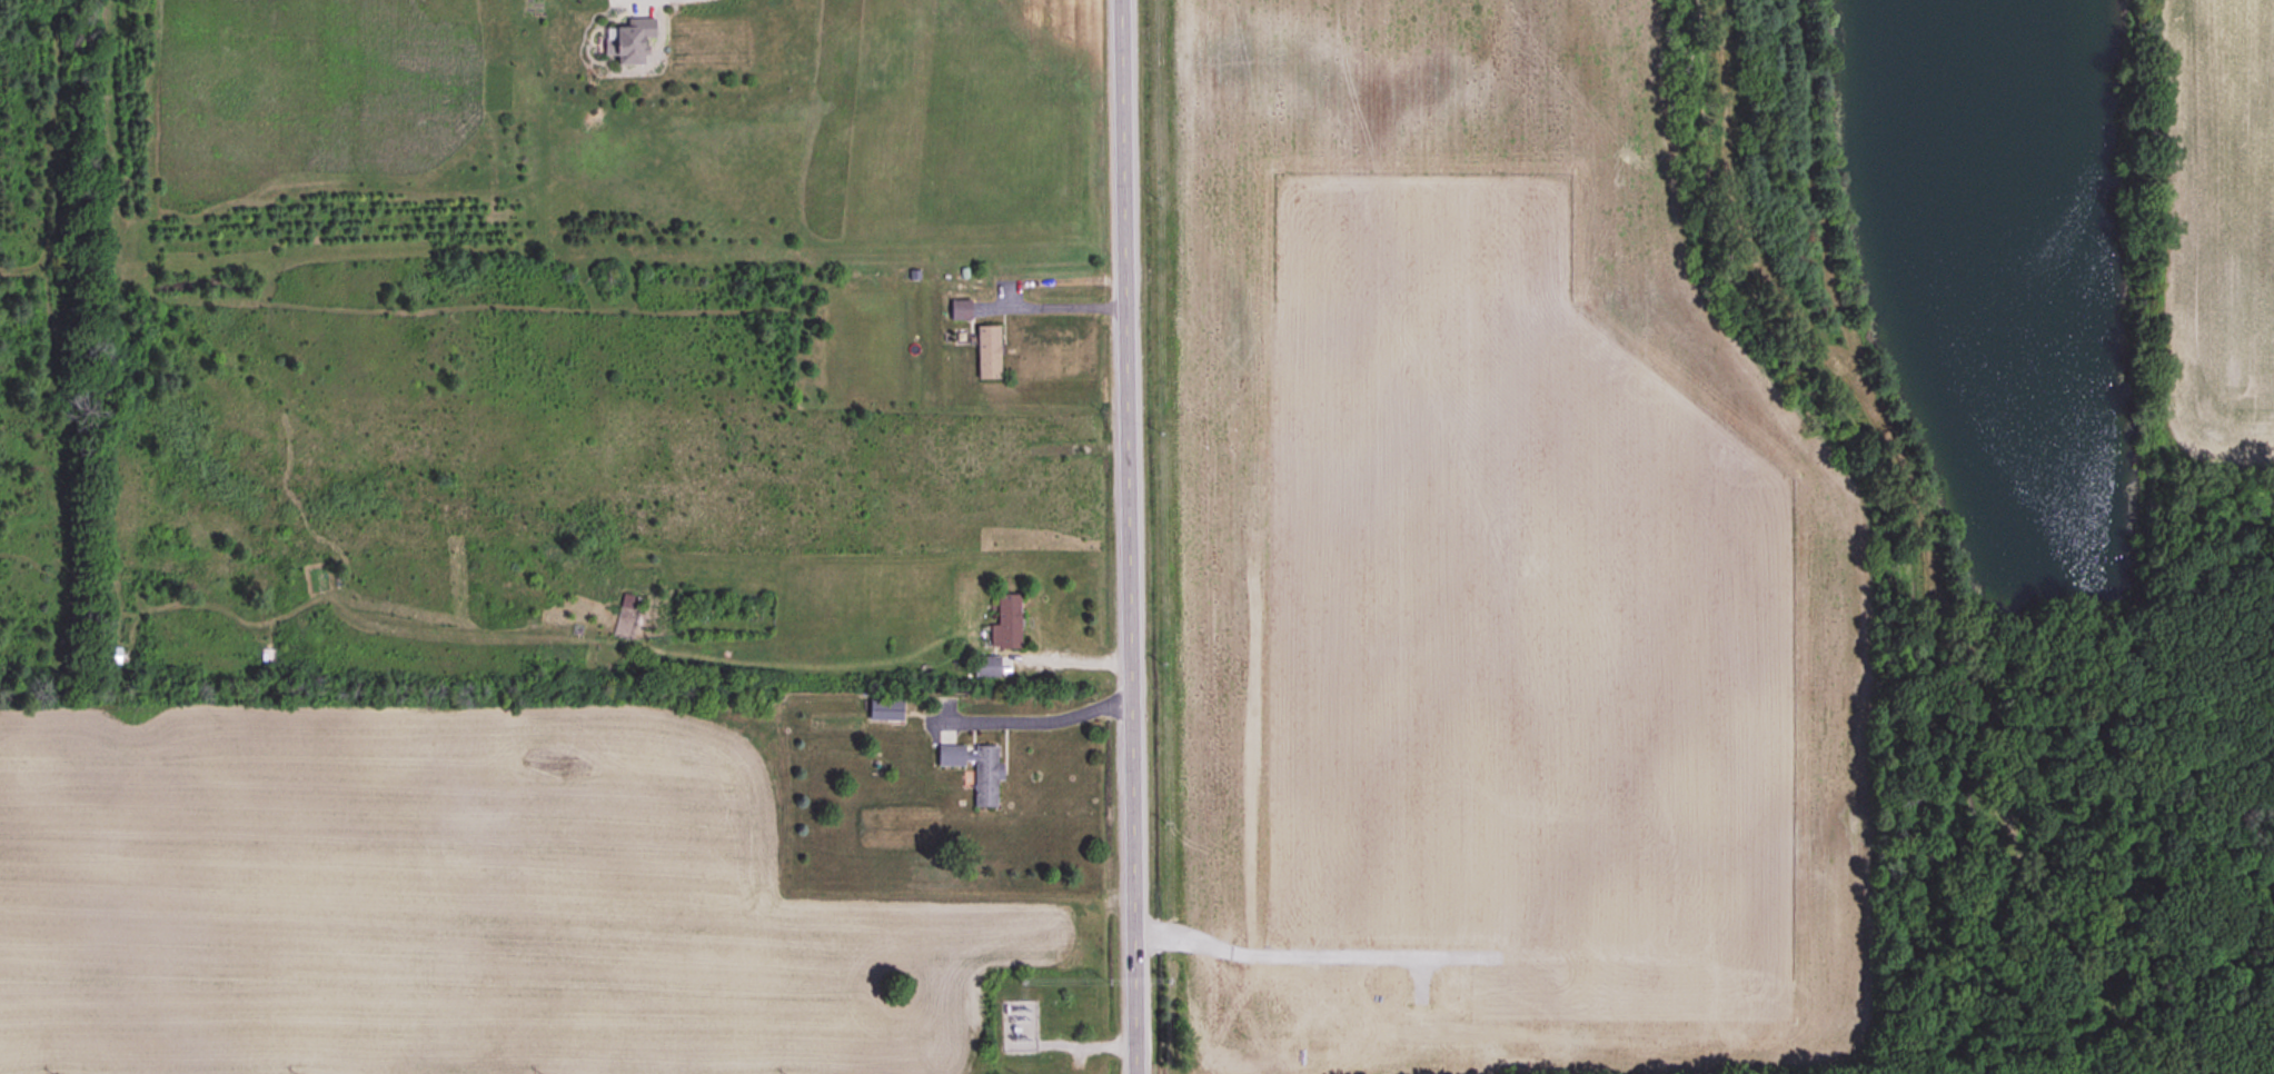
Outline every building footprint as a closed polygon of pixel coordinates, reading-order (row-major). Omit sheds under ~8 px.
[(654,19),(626,19),(626,27),(613,27),(613,37),(604,37),(604,56),(615,56),(615,66),(644,66),(643,40),(654,40),(654,19)] [(970,301),(950,301),(950,321),(970,321),(970,301)] [(1000,380),(1000,326),(977,326),(977,380),(1000,380)] [(1020,649),(1020,596),(996,596),(996,649),(1020,649)] [(974,678),(999,678),(999,657),(974,657),(974,678)] [(901,722),(901,701),(869,701),(869,721),(901,722)] [(974,808),(997,808),(997,746),(938,746),(938,766),(974,767),(974,808)]
